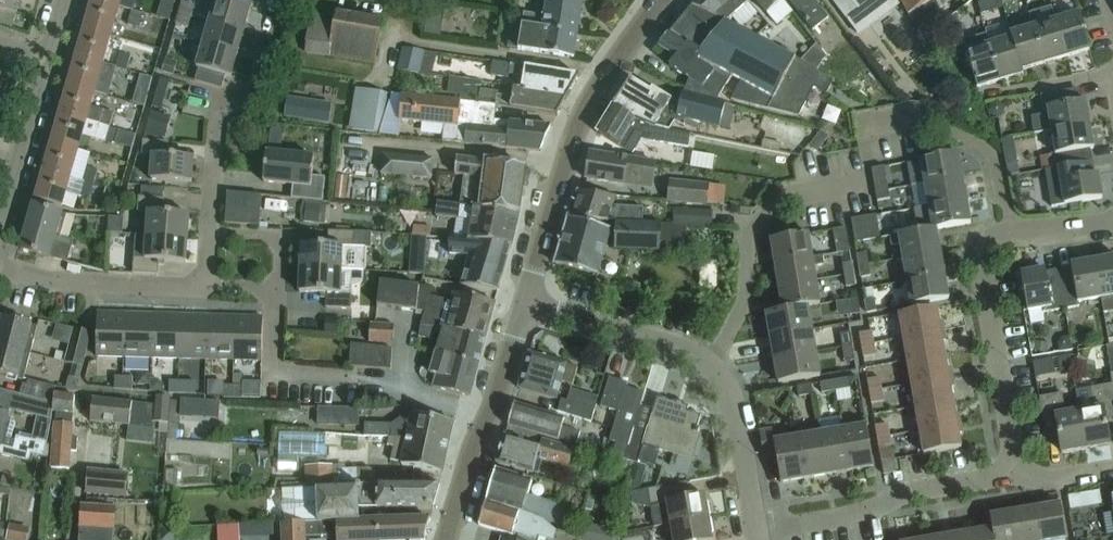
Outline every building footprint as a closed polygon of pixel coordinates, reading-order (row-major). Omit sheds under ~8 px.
[(16,13),(19,0),(0,0),(0,9),(16,13)] [(119,6),(98,0),(91,0),(83,27),(111,35),(119,6)] [(142,12),(146,0),(134,0),(132,9),(142,12)] [(249,9),(218,0),(215,0),(209,22),(243,31),(249,9)] [(249,9),(252,0),(218,0),(249,9)] [(576,35),(582,0),(545,0),(543,16),(523,12),(521,24),(521,26),(576,35)] [(726,22),(749,2),(747,0),(696,0),(691,5),(726,22)] [(781,0),(754,0),(765,13),(781,0)] [(815,31),(811,35),(817,43),(815,45),(824,60),(839,48),(820,25),(829,17),(814,0),(789,0),(815,31)] [(859,29),(875,16),(896,1),(895,0),(835,0),(859,29)] [(921,36),(943,21),(941,14),(935,0),(900,0),(921,36)] [(941,14),(947,12),(944,4),(954,0),(935,0),(941,14)] [(1003,7),(1000,0),(981,0),(977,3),(980,14),(1003,7)] [(179,13),(190,16),(193,4),(182,1),(179,13)] [(725,23),(726,22),(691,5),(679,19),(680,20),(676,25),(675,24),(657,46),(675,58),(668,66),(688,79),(683,91),(716,100),(730,75),(740,81),(730,100),(812,121),(833,81),(816,73),(817,71),(800,61),(798,63),(793,61),(794,57),(743,31),(725,23)] [(138,27),(142,12),(132,9),(127,24),(138,27)] [(339,11),(337,18),(314,13),(309,38),(307,51),(373,63),(381,19),(339,11)] [(186,27),(190,16),(179,13),(175,24),(186,27)] [(1034,26),(1032,27),(1043,63),(1066,56),(1055,20),(1054,20),(1052,15),(1048,13),(1035,17),(1033,22),(1034,26)] [(1055,20),(1066,56),(1089,50),(1078,13),(1057,19),(1055,20)] [(236,54),(243,31),(209,22),(202,44),(236,54)] [(521,26),(521,24),(513,23),(509,48),(517,49),(517,50),(573,58),(576,35),(521,26)] [(103,64),(111,35),(83,27),(75,56),(103,64)] [(1021,70),(1043,63),(1032,27),(1010,33),(1022,74),(1021,70)] [(999,81),(1022,74),(1010,33),(1009,33),(1010,38),(988,44),(999,81)] [(999,81),(988,44),(986,34),(955,43),(964,62),(968,61),(976,87),(999,81)] [(230,77),(236,54),(202,44),(196,67),(197,68),(194,81),(221,89),(224,76),(230,77)] [(821,62),(824,60),(815,45),(800,61),(817,71),(821,62)] [(423,51),(402,48),(397,69),(418,73),(423,51)] [(115,67),(125,70),(129,55),(119,52),(115,67)] [(94,92),(103,64),(75,56),(67,84),(94,92)] [(179,61),(167,57),(163,71),(174,75),(179,61)] [(566,98),(568,94),(578,76),(554,72),(493,61),(491,75),(508,78),(509,75),(523,76),(522,91),(566,98)] [(121,83),(125,70),(115,67),(111,80),(121,83)] [(146,92),(150,78),(139,74),(135,88),(146,92)] [(449,76),(445,99),(491,104),(491,108),(495,108),(532,112),(554,116),(556,116),(566,98),(522,91),(514,89),(512,97),(496,96),(497,92),(480,89),(481,82),(449,76)] [(716,100),(683,91),(683,93),(681,92),(678,105),(651,89),(649,92),(630,79),(612,106),(635,118),(656,127),(667,130),(671,121),(683,126),(686,118),(720,126),(726,103),(729,104),(729,103),(716,100)] [(90,106),(94,92),(67,84),(59,113),(109,127),(113,113),(90,106)] [(1034,134),(1051,131),(1088,124),(1084,101),(1073,103),(1070,90),(1040,95),(1043,114),(1031,116),(1034,134)] [(384,96),(370,94),(356,93),(354,111),(351,128),(374,131),(382,108),(384,96)] [(402,95),(399,121),(443,125),(441,141),(514,149),(527,150),(539,151),(540,150),(549,128),(550,126),(526,124),(494,119),(495,108),(491,108),(491,104),(445,99),(402,95)] [(327,123),(330,104),(287,97),(284,116),(327,123)] [(689,137),(667,130),(656,127),(635,118),(612,106),(596,132),(614,144),(631,153),(643,135),(658,142),(688,146),(689,137)] [(166,130),(172,112),(158,107),(156,107),(150,126),(166,130)] [(116,133),(117,130),(109,127),(59,113),(50,142),(78,150),(82,136),(105,142),(107,137),(110,138),(111,138),(112,137),(114,136),(115,135),(116,133)] [(133,135),(137,120),(126,117),(121,132),(133,135)] [(1044,170),(1083,163),(1081,150),(1092,148),(1088,124),(1051,131),(1055,154),(1050,154),(1052,167),(1044,169),(1044,170)] [(166,156),(167,142),(142,140),(140,155),(151,156),(150,179),(190,182),(192,158),(166,156)] [(69,177),(78,150),(50,142),(42,170),(69,177)] [(321,202),(324,178),(311,176),(313,158),(297,156),(293,151),(286,150),(282,154),(265,152),(262,182),(292,185),(290,198),(321,202)] [(654,163),(589,153),(585,179),(619,184),(621,176),(651,181),(654,163)] [(924,183),(961,177),(957,153),(919,159),(923,181),(924,183)] [(430,177),(432,158),(382,154),(381,173),(430,177)] [(481,209),(518,213),(521,193),(520,193),(523,172),(524,172),(524,168),(502,166),(487,164),(488,161),(457,156),(455,173),(464,175),(459,204),(481,207),(481,209)] [(1083,163),(1044,170),(1050,207),(1101,198),(1097,174),(1085,176),(1083,163)] [(82,181),(92,184),(97,169),(86,166),(82,181)] [(875,192),(888,190),(883,166),(871,168),(875,192)] [(92,184),(82,181),(69,177),(42,170),(34,199),(61,207),(65,193),(80,197),(80,195),(88,198),(92,184)] [(927,206),(965,200),(961,177),(924,183),(927,206)] [(705,203),(707,184),(669,180),(667,199),(705,203)] [(332,186),(329,209),(342,211),(345,187),(332,186)] [(888,190),(875,192),(876,201),(889,199),(888,190)] [(598,194),(578,191),(577,191),(568,217),(591,220),(603,221),(630,222),(641,222),(643,208),(630,207),(611,205),(613,196),(598,194)] [(260,195),(226,192),(224,223),(258,226),(260,195)] [(146,235),(186,238),(188,214),(162,212),(163,198),(137,196),(136,212),(148,213),(146,235)] [(913,209),(917,231),(919,231),(931,229),(931,230),(935,229),(969,223),(965,200),(927,206),(913,209)] [(459,204),(436,202),(435,218),(455,220),(453,237),(468,238),(467,240),(509,246),(518,213),(481,209),(481,207),(459,204)] [(65,215),(32,205),(20,250),(48,258),(66,262),(72,240),(67,239),(74,215),(65,215)] [(712,211),(674,209),(673,225),(711,227),(712,211)] [(879,236),(875,215),(863,217),(865,229),(867,241),(879,238),(879,236)] [(867,241),(865,229),(863,217),(850,219),(854,243),(867,241)] [(568,218),(554,264),(596,277),(610,230),(568,218)] [(658,250),(659,224),(614,223),(613,248),(658,250)] [(839,253),(849,251),(848,249),(845,228),(832,230),(836,251),(836,253),(839,253)] [(939,252),(935,229),(931,230),(931,229),(919,231),(917,231),(889,236),(891,246),(899,245),(902,259),(939,252)] [(300,244),(300,267),(341,269),(341,270),(363,271),(365,271),(366,248),(370,248),(371,233),(349,232),(327,231),(327,245),(300,244)] [(773,264),(811,257),(811,255),(807,234),(769,240),(773,264)] [(185,262),(186,238),(146,235),(144,258),(133,257),(131,273),(157,275),(158,261),(185,262)] [(467,240),(468,238),(453,237),(449,237),(448,250),(447,254),(468,254),(463,274),(460,284),(496,291),(505,262),(509,246),(467,240)] [(906,282),(943,275),(939,252),(902,259),(906,282)] [(858,266),(867,265),(865,253),(856,255),(858,266)] [(777,287),(815,281),(813,267),(823,265),(822,256),(811,258),(811,257),(773,264),(777,287)] [(1099,298),(1102,313),(1112,311),(1112,257),(1093,261),(1100,298),(1099,298)] [(1077,302),(1099,298),(1100,298),(1093,261),(1069,265),(1072,276),(1059,279),(1064,309),(1078,307),(1077,302)] [(841,264),(843,276),(852,274),(850,263),(841,264)] [(867,265),(858,266),(860,278),(869,276),(867,265)] [(341,270),(341,269),(300,267),(299,292),(325,293),(324,308),(346,308),(350,309),(351,293),(351,286),(354,286),(358,284),(362,281),(363,274),(363,271),(341,270)] [(1064,309),(1059,279),(1046,281),(1044,269),(1019,274),(1026,311),(1028,311),(1030,324),(1043,322),(1041,313),(1064,309)] [(852,274),(843,276),(845,287),(854,286),(852,274)] [(943,275),(906,282),(910,305),(947,299),(943,275)] [(421,323),(484,339),(494,303),(453,292),(451,301),(428,296),(431,287),(419,287),(404,284),(379,281),(376,306),(424,312),(421,323)] [(781,311),(806,306),(819,304),(815,281),(777,287),(781,311)] [(848,315),(859,314),(857,299),(846,301),(848,315)] [(866,313),(875,311),(873,300),(864,301),(866,313)] [(769,337),(810,330),(806,306),(781,311),(765,313),(769,337)] [(902,338),(943,331),(941,321),(938,322),(935,308),(898,314),(902,338)] [(123,357),(125,313),(108,313),(108,316),(96,316),(95,356),(123,357)] [(152,358),(153,317),(141,317),(141,313),(125,313),(123,357),(152,358)] [(179,358),(180,315),(163,314),(162,318),(153,317),(152,358),(179,358)] [(206,359),(207,319),(196,318),(196,315),(180,315),(179,358),(206,359)] [(233,360),(235,316),(217,316),(217,319),(207,319),(206,359),(233,360)] [(235,316),(233,360),(261,361),(262,320),(250,320),(250,317),(235,316)] [(30,353),(36,327),(2,318),(0,326),(0,346),(30,353)] [(336,319),(324,319),(324,332),(336,333),(336,319)] [(477,364),(484,339),(421,323),(420,327),(418,337),(433,341),(435,333),(440,335),(435,354),(477,364)] [(391,343),(392,325),(368,324),(367,342),(391,343)] [(72,364),(81,367),(90,333),(73,328),(64,363),(71,365),(72,364)] [(773,360),(814,352),(810,330),(769,337),(773,360)] [(906,361),(943,355),(941,341),(945,341),(943,331),(902,338),(906,361)] [(841,348),(851,346),(849,332),(838,334),(841,348)] [(860,345),(872,342),(870,332),(858,334),(860,345)] [(872,342),(860,345),(862,357),(874,355),(872,342)] [(1104,346),(1106,356),(1112,355),(1112,344),(1108,345),(1104,346)] [(30,353),(0,346),(0,374),(23,380),(30,353)] [(350,346),(348,367),(390,369),(391,348),(350,346)] [(851,346),(841,348),(843,362),(854,361),(851,346)] [(814,352),(773,360),(777,383),(819,376),(814,352)] [(577,367),(528,353),(518,389),(554,400),(560,381),(571,385),(577,367)] [(468,396),(477,364),(435,354),(429,373),(435,375),(432,387),(468,396)] [(910,384),(951,377),(949,367),(946,368),(943,355),(906,361),(910,384)] [(1068,357),(1057,358),(1060,373),(1071,371),(1068,357)] [(78,379),(81,367),(72,364),(71,365),(68,376),(78,379)] [(122,387),(123,376),(114,375),(113,387),(122,387)] [(123,376),(122,387),(131,387),(132,376),(123,376)] [(914,407),(951,401),(949,387),(953,387),(951,377),(910,384),(914,407)] [(625,388),(627,384),(608,378),(599,407),(617,412),(608,439),(616,442),(611,457),(623,460),(632,428),(639,405),(643,393),(625,388)] [(833,381),(834,391),(849,388),(847,378),(833,381)] [(868,392),(880,389),(878,378),(866,380),(868,392)] [(17,395),(50,404),(54,386),(29,380),(27,385),(21,383),(17,395)] [(177,392),(178,381),(169,381),(168,392),(177,392)] [(178,381),(177,392),(186,393),(187,381),(178,381)] [(820,393),(834,391),(833,381),(819,383),(820,393)] [(797,397),(811,395),(810,384),(795,387),(797,397)] [(1112,414),(1112,398),(1111,384),(1088,388),(1091,409),(1078,411),(1084,449),(1108,445),(1103,416),(1112,414)] [(232,397),(232,385),(223,385),(223,396),(232,397)] [(232,385),(232,397),(241,397),(241,386),(232,385)] [(880,389),(868,392),(870,403),(882,401),(880,389)] [(1084,449),(1078,411),(1064,413),(1061,393),(1038,397),(1044,431),(1045,431),(1044,426),(1055,424),(1060,454),(1084,449)] [(52,404),(50,404),(17,395),(14,413),(44,420),(50,420),(52,413),(52,404)] [(52,404),(52,413),(55,413),(50,468),(68,469),(70,451),(76,452),(77,438),(71,438),(74,396),(53,395),(52,404)] [(168,423),(171,398),(156,396),(155,405),(92,398),(89,422),(154,428),(154,422),(158,422),(157,440),(165,441),(166,423),(168,423)] [(686,412),(688,406),(656,397),(652,409),(639,405),(632,428),(623,460),(637,464),(642,446),(661,451),(661,450),(673,453),(674,450),(688,454),(694,433),(697,434),(698,429),(696,428),(700,415),(699,415),(686,412)] [(180,398),(178,415),(191,416),(192,399),(180,398)] [(590,421),(594,409),(560,398),(556,410),(590,421)] [(918,431),(959,423),(957,414),(954,414),(951,401),(914,407),(918,431)] [(544,420),(546,413),(513,404),(507,426),(575,446),(580,431),(544,420)] [(358,425),(358,408),(317,407),(316,424),(358,425)] [(0,413),(0,447),(9,450),(10,445),(12,441),(10,440),(15,424),(12,418),(7,416),(7,415),(0,413)] [(396,431),(448,441),(452,422),(406,413),(390,424),(363,423),(363,437),(388,436),(390,436),(391,432),(396,432),(396,431)] [(848,471),(841,430),(839,417),(816,421),(818,434),(826,475),(848,471)] [(959,423),(918,431),(919,433),(923,454),(960,448),(957,434),(961,433),(959,423)] [(876,438),(888,436),(887,426),(886,424),(874,426),(876,438)] [(841,430),(848,471),(872,467),(869,446),(865,426),(841,430)] [(803,479),(796,438),(772,442),(770,430),(758,432),(763,458),(775,456),(779,483),(803,479)] [(441,475),(448,441),(396,431),(396,432),(391,432),(390,436),(388,436),(387,444),(393,446),(390,460),(401,461),(400,465),(419,471),(441,475)] [(803,479),(826,475),(818,434),(796,438),(803,479)] [(539,446),(504,436),(496,464),(537,476),(541,462),(567,469),(572,449),(540,440),(539,446)] [(893,460),(888,436),(876,438),(880,462),(893,460)] [(9,450),(10,451),(43,456),(45,442),(12,437),(12,441),(9,450)] [(9,450),(0,447),(0,456),(8,458),(10,451),(9,450)] [(895,472),(894,465),(893,460),(880,462),(883,475),(895,472)] [(337,486),(356,485),(356,469),(338,470),(338,466),(304,466),(304,483),(280,484),(280,488),(282,488),(306,487),(330,486),(337,486)] [(541,520),(543,521),(543,520),(558,524),(563,504),(527,494),(531,479),(494,469),(485,502),(541,520)] [(130,477),(87,473),(85,498),(127,502),(130,477)] [(670,525),(707,518),(703,494),(688,497),(685,482),(664,486),(647,490),(653,527),(669,524),(670,525)] [(0,485),(0,494),(9,497),(10,487),(0,485)] [(283,524),(358,521),(358,508),(432,508),(433,506),(432,506),(437,487),(438,487),(439,485),(356,485),(337,486),(330,486),(306,487),(282,488),(282,508),(283,524)] [(1080,494),(1067,496),(1069,509),(1082,507),(1080,494)] [(1041,539),(1058,539),(1065,539),(1063,523),(1059,501),(1045,504),(1045,507),(1036,508),(1041,539)] [(485,502),(480,520),(481,520),(480,524),(478,524),(478,525),(499,531),(511,535),(511,533),(536,539),(537,536),(549,539),(553,539),(555,534),(556,531),(543,521),(541,520),(485,502)] [(118,507),(81,504),(79,527),(116,530),(118,507)] [(1036,508),(1012,512),(1017,539),(1041,539),(1036,508)] [(1012,512),(989,516),(993,539),(1017,539),(1012,512)] [(989,516),(991,529),(968,533),(970,539),(993,539),(989,516)] [(707,518),(670,525),(672,539),(711,539),(707,518)] [(283,524),(281,524),(282,539),(306,539),(305,536),(336,535),(336,539),(424,539),(429,519),(358,521),(283,524)] [(615,531),(581,522),(576,539),(613,539),(615,531)] [(274,524),(238,526),(238,538),(275,536),(274,524)] [(555,534),(573,539),(577,529),(559,524),(556,531),(555,534)] [(216,527),(216,539),(239,539),(238,538),(238,526),(216,527)] [(29,532),(9,528),(7,537),(19,539),(27,539),(29,532)]
